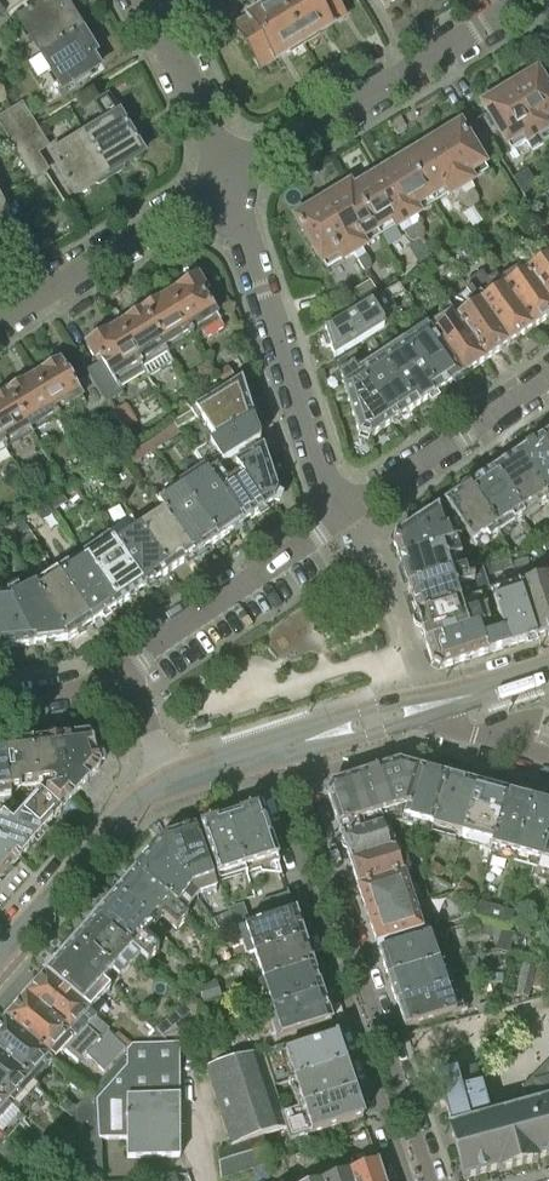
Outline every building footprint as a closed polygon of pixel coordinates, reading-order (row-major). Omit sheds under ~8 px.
[(42,55),(84,30),(74,12),(71,14),(68,10),(64,12),(56,0),(54,0),(48,4),(47,3),(28,14),(29,15),(21,20),(42,55)] [(277,2),(302,42),(329,25),(329,24),(342,16),(332,0),(281,0),(277,2)] [(250,20),(237,28),(260,66),(274,58),(274,59),(302,42),(277,2),(254,17),(251,12),(247,15),(250,20)] [(84,30),(42,55),(64,89),(72,85),(73,86),(91,75),(90,73),(98,68),(91,56),(95,53),(92,49),(95,47),(84,30)] [(548,153),(548,135),(547,132),(548,130),(548,92),(537,72),(510,88),(548,153)] [(548,155),(548,153),(510,88),(483,105),(507,145),(508,144),(512,150),(527,142),(528,143),(531,141),(540,155),(545,158),(548,155)] [(86,137),(111,178),(123,170),(125,166),(143,154),(138,145),(139,144),(127,125),(126,125),(109,98),(97,105),(108,123),(86,137)] [(10,113),(21,132),(32,125),(21,107),(10,113)] [(21,132),(10,113),(0,120),(0,121),(11,138),(21,132)] [(461,125),(432,142),(460,189),(472,181),(469,175),(485,166),(461,125)] [(26,137),(36,154),(36,155),(47,148),(36,130),(26,137)] [(36,154),(26,137),(14,144),(25,161),(36,154)] [(111,178),(86,137),(52,157),(58,167),(57,168),(68,187),(70,186),(75,196),(96,183),(100,185),(111,178)] [(450,195),(460,189),(432,142),(405,159),(429,199),(447,188),(450,195)] [(36,155),(36,154),(25,161),(35,178),(47,172),(36,155)] [(379,175),(406,222),(419,214),(415,208),(429,199),(405,159),(379,175)] [(528,170),(513,179),(526,201),(541,191),(528,170)] [(379,175),(352,191),(376,231),(380,238),(406,222),(379,175)] [(361,240),(376,231),(352,191),(351,191),(348,186),(322,202),(353,255),(365,248),(361,240)] [(478,199),(472,189),(464,194),(472,208),(479,204),(478,199)] [(464,194),(457,198),(463,208),(468,211),(472,208),(464,194)] [(0,202),(0,241),(6,238),(5,237),(15,232),(0,202)] [(343,261),(353,255),(322,202),(294,219),(321,264),(339,254),(343,261)] [(410,227),(418,241),(425,237),(424,231),(418,222),(410,227)] [(414,244),(418,241),(410,227),(403,231),(408,240),(414,244)] [(523,266),(548,306),(548,253),(547,250),(541,242),(525,253),(526,254),(518,259),(523,266)] [(356,260),(364,274),(371,270),(371,263),(366,254),(356,260)] [(548,319),(548,306),(523,266),(501,280),(501,281),(533,329),(548,319)] [(481,294),(476,297),(509,346),(533,329),(501,281),(501,280),(496,273),(486,280),(491,288),(482,295),(481,294)] [(224,329),(217,317),(203,295),(207,292),(198,278),(168,296),(193,339),(202,334),(206,340),(224,329)] [(370,282),(353,292),(360,303),(377,292),(370,282)] [(399,285),(370,302),(325,329),(327,334),(322,336),(326,347),(331,346),(335,358),(385,327),(381,319),(395,310),(390,303),(405,295),(399,285)] [(485,361),(509,346),(476,297),(471,289),(447,305),(485,361)] [(193,339),(168,296),(142,312),(168,354),(169,354),(193,339)] [(461,377),(485,361),(447,305),(438,312),(442,318),(428,327),(430,329),(429,330),(461,377)] [(117,328),(142,370),(143,369),(146,376),(172,360),(169,354),(168,354),(142,312),(117,328)] [(142,370),(117,328),(87,346),(96,360),(100,357),(102,361),(86,371),(90,378),(105,404),(122,395),(116,385),(142,370)] [(439,392),(461,377),(429,330),(407,345),(439,392)] [(415,408),(439,392),(407,345),(383,360),(415,408)] [(342,372),(339,374),(360,435),(369,438),(391,424),(360,376),(360,375),(353,366),(347,356),(336,363),(342,372)] [(391,424),(415,408),(383,360),(360,375),(360,376),(391,424)] [(56,416),(82,400),(90,413),(105,404),(90,378),(74,387),(69,378),(71,372),(67,365),(62,364),(60,362),(33,378),(56,416)] [(205,380),(216,373),(210,363),(199,370),(205,380)] [(227,368),(217,374),(226,388),(235,383),(227,368)] [(30,431),(56,416),(33,378),(7,393),(30,431)] [(196,418),(211,443),(252,418),(240,382),(173,423),(177,430),(196,418)] [(30,431),(7,393),(0,398),(0,440),(4,446),(30,431)] [(260,443),(252,418),(211,443),(194,454),(207,473),(206,473),(207,475),(218,468),(221,474),(235,465),(258,451),(254,446),(260,443)] [(545,439),(519,456),(548,500),(548,445),(545,439)] [(235,465),(241,475),(264,510),(275,503),(277,497),(262,449),(258,451),(235,465)] [(548,501),(548,500),(519,456),(494,473),(525,519),(525,518),(529,515),(531,519),(540,513),(538,509),(548,501)] [(241,525),(264,510),(241,475),(228,484),(221,474),(218,468),(207,475),(241,525)] [(241,525),(207,475),(206,473),(183,489),(217,541),(241,525)] [(514,526),(525,519),(494,473),(470,489),(501,534),(514,526)] [(200,552),(217,541),(183,489),(158,505),(164,513),(163,514),(192,557),(200,552)] [(489,541),(501,534),(470,489),(445,505),(467,539),(473,547),(476,550),(489,541)] [(66,504),(61,496),(49,503),(54,511),(66,504)] [(37,512),(42,520),(53,514),(48,505),(37,512)] [(467,539),(445,505),(429,516),(428,516),(413,526),(414,526),(398,536),(397,536),(394,546),(395,546),(400,561),(457,542),(467,539)] [(169,573),(192,557),(163,514),(139,529),(169,573)] [(146,589),(169,573),(139,529),(131,517),(107,532),(109,536),(146,589)] [(14,527),(21,537),(28,531),(21,521),(14,527)] [(103,549),(86,560),(119,607),(145,589),(146,589),(109,536),(98,543),(103,549)] [(461,558),(457,542),(400,561),(408,589),(457,573),(457,572),(453,560),(461,558)] [(93,624),(119,607),(86,560),(62,576),(93,624)] [(508,560),(483,570),(486,579),(511,569),(508,560)] [(417,617),(485,596),(491,594),(490,593),(486,579),(483,570),(481,564),(457,572),(457,573),(408,589),(417,617)] [(66,642),(93,624),(62,576),(61,577),(61,576),(39,591),(38,591),(66,642)] [(548,635),(548,577),(548,576),(525,583),(523,579),(516,581),(517,585),(535,639),(548,635)] [(490,593),(491,594),(509,648),(535,639),(517,585),(490,593)] [(8,594),(7,594),(32,646),(66,642),(38,591),(39,591),(36,586),(21,594),(18,589),(8,594)] [(310,595),(312,601),(314,609),(337,601),(332,588),(310,595)] [(32,646),(7,594),(0,595),(0,650),(32,646)] [(441,670),(441,669),(509,648),(491,594),(485,596),(493,623),(426,644),(433,665),(432,666),(441,670)] [(493,623),(485,596),(417,617),(418,618),(414,619),(412,624),(414,630),(418,632),(422,631),(426,644),(493,623)] [(61,811),(100,767),(90,736),(4,746),(10,792),(12,807),(31,805),(41,794),(61,811)] [(10,792),(4,746),(0,747),(0,793),(10,792)] [(386,769),(363,776),(375,812),(373,813),(374,816),(407,806),(417,770),(399,764),(386,768),(386,769)] [(447,778),(417,770),(407,806),(402,825),(407,826),(431,833),(447,778)] [(357,822),(374,816),(373,813),(375,812),(363,776),(332,786),(331,785),(327,794),(342,838),(360,831),(357,822)] [(447,778),(431,833),(430,835),(455,842),(456,837),(463,839),(476,787),(447,778)] [(505,795),(476,787),(463,839),(467,840),(466,846),(490,852),(505,795)] [(61,811),(41,794),(31,805),(12,807),(0,820),(0,839),(21,857),(61,811)] [(489,856),(531,868),(548,807),(505,795),(490,852),(489,856)] [(548,807),(531,868),(548,873),(548,807)] [(228,819),(244,870),(277,859),(260,808),(228,819)] [(217,879),(244,870),(228,819),(201,827),(217,879)] [(342,838),(350,863),(396,847),(389,825),(382,824),(360,831),(342,838)] [(166,838),(165,840),(193,888),(213,881),(195,829),(166,838)] [(21,857),(0,839),(0,881),(21,857)] [(192,888),(193,888),(165,840),(136,873),(177,909),(177,908),(192,888)] [(399,846),(396,847),(350,863),(359,890),(410,873),(410,872),(411,872),(403,851),(401,852),(399,846)] [(438,878),(443,869),(432,862),(426,871),(438,878)] [(177,909),(136,873),(116,896),(154,929),(163,919),(176,931),(188,918),(177,908),(177,909)] [(414,884),(410,873),(359,890),(368,920),(415,905),(414,902),(419,901),(417,895),(419,895),(415,884),(414,884)] [(462,882),(456,893),(467,900),(474,889),(462,882)] [(289,895),(261,903),(267,921),(295,913),(289,895)] [(146,939),(154,929),(116,896),(96,919),(139,957),(148,964),(159,951),(146,939)] [(368,920),(377,946),(424,932),(424,930),(428,929),(423,915),(424,915),(419,901),(414,902),(415,905),(368,920)] [(479,902),(475,915),(510,926),(514,913),(479,902)] [(233,929),(233,928),(238,927),(239,930),(245,928),(250,927),(244,907),(228,911),(228,912),(228,913),(233,927),(232,927),(233,929)] [(245,928),(254,956),(304,940),(295,913),(267,921),(250,927),(245,928)] [(120,981),(139,957),(96,919),(43,979),(86,1018),(90,1013),(111,990),(103,983),(112,974),(120,981)] [(482,924),(482,926),(479,935),(498,940),(495,951),(499,952),(498,954),(509,953),(515,934),(482,924)] [(430,936),(379,952),(387,978),(438,961),(430,936)] [(313,967),(304,940),(254,956),(263,983),(313,967)] [(438,961),(387,978),(396,1004),(447,988),(447,987),(438,961)] [(543,965),(538,964),(532,990),(545,993),(548,980),(548,967),(543,965)] [(517,995),(527,998),(535,969),(526,966),(517,995)] [(263,983),(272,1010),(322,995),(313,967),(263,983)] [(90,1013),(86,1018),(43,979),(23,1001),(66,1040),(85,1056),(104,1073),(126,1048),(107,1032),(109,1030),(90,1013)] [(201,1001),(219,996),(215,980),(203,983),(202,993),(201,1001)] [(447,988),(396,1004),(405,1031),(456,1015),(456,1014),(460,1012),(460,1013),(468,1011),(459,983),(447,987),(447,988)] [(188,984),(187,998),(200,999),(202,985),(188,984)] [(331,1023),(322,995),(272,1010),(281,1039),(331,1023)] [(85,1056),(66,1040),(23,1001),(4,1022),(48,1061),(51,1058),(56,1062),(63,1052),(78,1065),(85,1056)] [(200,1010),(190,1001),(155,1029),(164,1039),(197,1027),(200,1010)] [(486,1004),(475,1007),(477,1015),(488,1012),(486,1004)] [(48,1061),(4,1022),(0,1027),(0,1056),(29,1082),(48,1061)] [(119,1032),(115,1036),(129,1048),(133,1044),(119,1032)] [(285,1053),(294,1081),(345,1064),(336,1037),(285,1053)] [(80,1168),(80,1180),(103,1180),(100,1140),(127,1140),(127,1159),(180,1158),(179,1044),(132,1045),(90,1093),(90,1094),(77,1110),(80,1168)] [(262,1052),(206,1066),(231,1147),(263,1136),(264,1137),(286,1129),(281,1114),(282,1114),(274,1088),(270,1076),(262,1052)] [(29,1082),(0,1056),(0,1097),(9,1105),(9,1104),(24,1117),(31,1109),(17,1096),(29,1082)] [(354,1091),(345,1064),(294,1081),(302,1107),(354,1091)] [(544,1066),(521,1088),(520,1087),(519,1087),(522,1099),(510,1103),(511,1107),(486,1113),(475,1068),(438,1077),(451,1126),(450,1126),(464,1179),(498,1170),(499,1172),(538,1162),(537,1160),(548,1156),(548,1065),(544,1066)] [(363,1119),(354,1091),(302,1107),(303,1108),(282,1114),(281,1114),(286,1129),(290,1142),(363,1119)] [(9,1105),(0,1097),(0,1139),(3,1142),(7,1138),(8,1139),(26,1119),(24,1117),(9,1104),(9,1105)] [(264,1137),(263,1136),(231,1147),(217,1152),(221,1180),(272,1164),(264,1137)] [(319,1147),(310,1150),(315,1164),(324,1161),(319,1147)] [(306,1167),(315,1164),(310,1150),(301,1153),(306,1167)] [(351,1180),(383,1180),(377,1163),(348,1173),(351,1180)] [(32,1166),(19,1180),(20,1180),(38,1180),(43,1175),(32,1166)] [(348,1173),(323,1180),(351,1180),(348,1173)]
